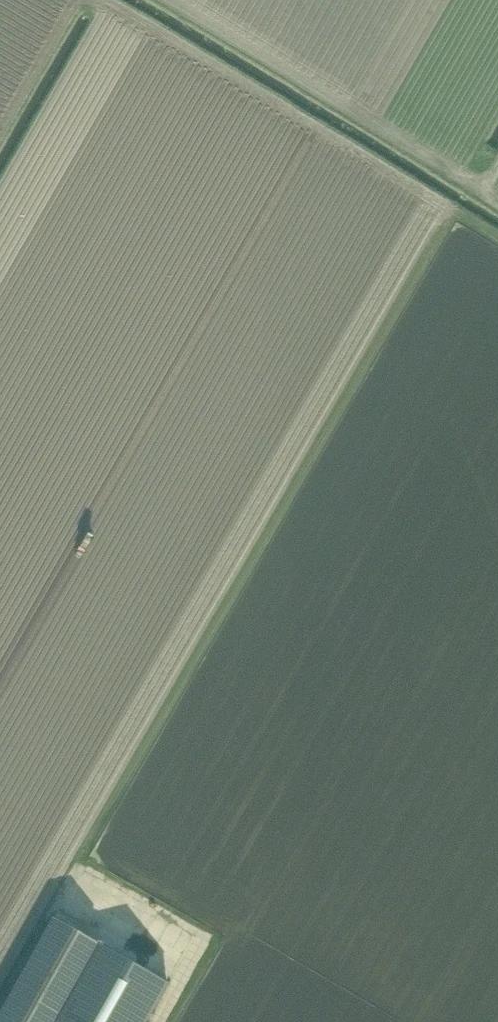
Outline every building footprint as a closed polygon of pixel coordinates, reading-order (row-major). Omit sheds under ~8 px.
[(96,941),(52,917),(0,1009),(0,1021),(146,1021),(168,983),(96,941)]
